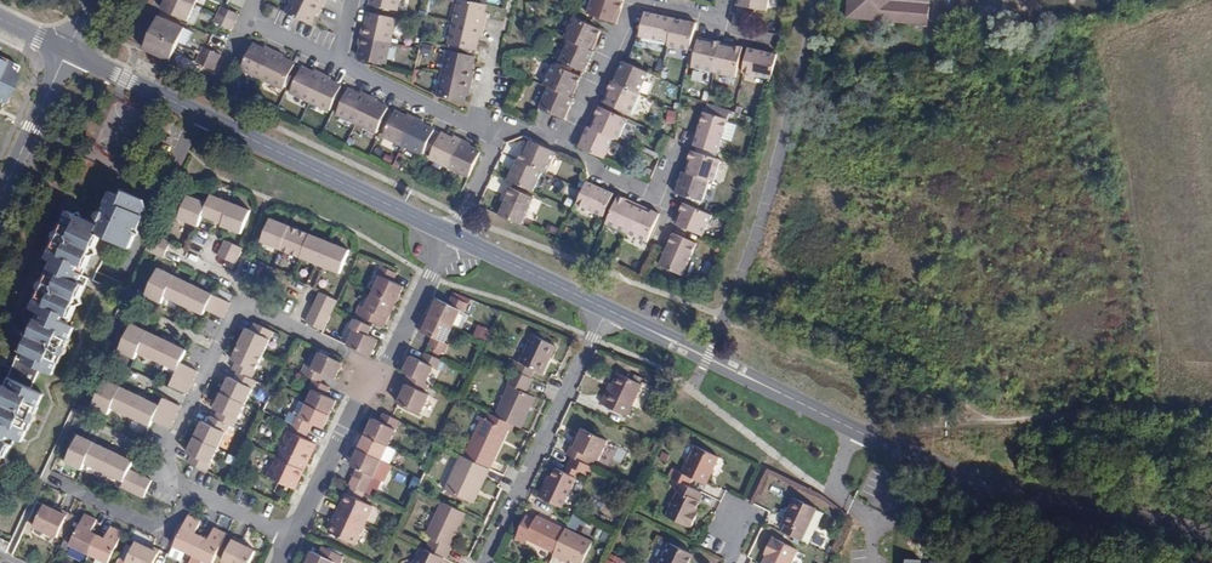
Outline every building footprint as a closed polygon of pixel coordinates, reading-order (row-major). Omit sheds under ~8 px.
[(162,9),(188,21),(196,4),(186,0),(166,0),(162,9)] [(286,12),(311,24),(316,12),(320,14),(324,6),(312,0),(292,0),(286,12)] [(394,0),(372,0),(371,4),(392,9),(394,0)] [(486,4),(466,0),(459,0),(454,20),(484,27),(486,18),(483,17),(486,4)] [(613,24),(618,11),(621,12),(624,2),(622,1),(618,0),(591,0),(587,14),(613,24)] [(768,0),(740,0),(739,6),(766,11),(768,0)] [(849,19),(932,26),(934,0),(851,0),(849,19)] [(218,14),(236,22),(239,14),(226,8),(221,6),(218,14)] [(391,16),(370,11),(366,26),(363,25),(361,36),(386,42),(391,16)] [(674,18),(645,12),(640,36),(669,43),(674,18)] [(733,25),(744,27),(746,15),(735,13),(733,25)] [(214,22),(218,24),(232,30),(236,22),(218,14),(214,22)] [(159,16),(151,33),(178,44),(185,28),(159,16)] [(563,38),(568,40),(590,49),(594,39),(597,40),(601,31),(572,18),(563,38)] [(667,48),(690,53),(697,24),(674,18),(669,43),(667,48)] [(482,37),(484,27),(454,20),(449,43),(476,49),(479,36),(482,37)] [(151,33),(143,49),(170,61),(178,44),(151,33)] [(386,42),(361,36),(359,45),(362,45),(359,58),(368,60),(367,64),(380,67),(386,42)] [(568,40),(559,61),(584,72),(585,72),(594,52),(590,49),(568,40)] [(691,68),(714,74),(720,46),(721,42),(711,40),(711,44),(698,41),(691,68)] [(241,68),(261,78),(274,50),(266,46),(265,50),(253,44),(241,68)] [(735,78),(742,47),(733,45),(732,49),(720,46),(714,74),(735,78)] [(200,54),(218,62),(221,55),(207,48),(203,47),(200,54)] [(742,74),(771,81),(777,54),(748,48),(742,74)] [(282,88),(293,63),(282,58),(284,55),(274,50),(261,78),(282,88)] [(471,70),(474,58),(447,52),(443,75),(473,81),(475,71),(471,70)] [(195,61),(200,64),(214,70),(218,62),(200,54),(195,61)] [(14,72),(6,68),(8,62),(0,59),(0,100),(14,72)] [(614,82),(639,93),(649,72),(624,61),(614,82)] [(551,65),(543,84),(549,87),(569,96),(574,86),(577,87),(581,78),(551,65)] [(290,92),(310,101),(323,74),(315,70),(314,73),(301,67),(290,92)] [(328,110),(340,86),(330,81),(331,77),(323,74),(310,101),(328,110)] [(471,90),(473,81),(443,75),(438,96),(464,102),(467,89),(471,90)] [(630,116),(641,94),(639,93),(614,82),(612,81),(608,92),(611,93),(605,105),(630,116)] [(549,87),(539,109),(564,121),(574,99),(569,96),(549,87)] [(337,114),(357,124),(370,95),(362,92),(360,95),(349,90),(337,114)] [(375,132),(387,108),(376,102),(378,99),(370,95),(357,124),(375,132)] [(707,103),(704,113),(728,121),(731,111),(707,103)] [(618,140),(628,119),(600,106),(595,117),(598,118),(593,128),(613,137),(618,140)] [(383,136),(403,146),(416,117),(408,114),(407,117),(395,111),(383,136)] [(693,145),(718,153),(722,139),(731,142),(736,124),(728,122),(728,121),(704,113),(693,145)] [(422,155),(433,130),(423,125),(424,121),(416,117),(403,146),(422,155)] [(589,126),(579,147),(604,158),(613,137),(593,128),(589,126)] [(429,158),(449,167),(463,139),(455,136),(453,139),(441,133),(429,158)] [(468,176),(479,151),(469,146),(471,143),(463,139),(449,167),(468,176)] [(525,154),(530,141),(526,140),(521,152),(525,154)] [(518,160),(542,171),(547,173),(556,153),(530,141),(525,154),(521,152),(518,160)] [(709,180),(714,182),(720,161),(692,151),(688,161),(691,162),(687,173),(709,180)] [(515,159),(507,180),(533,191),(542,171),(518,160),(515,159)] [(676,194),(702,202),(709,180),(687,173),(683,172),(676,194)] [(614,194),(587,182),(576,205),(603,218),(614,194)] [(509,189),(498,214),(522,225),(533,199),(509,189)] [(147,210),(144,200),(125,191),(121,198),(147,210)] [(147,210),(121,198),(113,194),(98,225),(70,212),(47,259),(54,262),(32,309),(37,312),(16,357),(51,373),(72,327),(67,325),(77,305),(82,303),(80,297),(89,278),(82,274),(100,236),(129,249),(135,236),(140,234),(139,228),(147,210)] [(250,211),(210,195),(207,203),(188,196),(178,219),(197,226),(201,216),(220,224),(220,226),(240,234),(250,211)] [(619,195),(605,225),(626,235),(638,209),(625,203),(626,199),(619,195)] [(639,205),(626,199),(625,203),(638,209),(639,205)] [(682,215),(678,225),(702,236),(712,215),(684,203),(680,213),(682,215)] [(639,205),(638,209),(649,213),(651,210),(639,205)] [(638,209),(626,235),(646,243),(659,213),(651,210),(649,213),(638,209)] [(349,251),(270,219),(261,242),(340,273),(349,251)] [(673,235),(665,253),(659,266),(682,277),(696,246),(673,235)] [(241,249),(225,241),(219,255),(235,263),(241,249)] [(398,271),(382,264),(378,273),(382,275),(373,292),(395,302),(403,285),(393,281),(398,271)] [(173,276),(158,268),(145,295),(160,303),(165,297),(203,315),(207,310),(224,318),(231,303),(214,295),(214,294),(174,275),(173,276)] [(395,302),(373,292),(365,307),(362,306),(358,314),(374,321),(378,314),(387,319),(395,302)] [(334,308),(337,301),(320,293),(306,322),(323,330),(334,308)] [(432,315),(455,326),(462,311),(466,312),(471,304),(454,295),(450,304),(440,300),(432,315)] [(447,344),(455,326),(432,315),(424,332),(433,337),(429,345),(446,353),(450,345),(447,344)] [(371,327),(355,319),(352,326),(355,328),(347,345),(353,348),(369,356),(377,340),(367,334),(371,327)] [(188,463),(197,467),(207,472),(230,425),(234,427),(256,381),(252,379),(274,333),(254,324),(251,331),(246,329),(231,360),(236,363),(233,370),(237,372),(233,379),(229,378),(214,409),(218,411),(215,418),(210,416),(206,423),(202,422),(187,453),(191,456),(188,463)] [(148,332),(132,325),(118,351),(134,359),(137,353),(176,372),(170,385),(187,393),(197,372),(180,364),(186,350),(148,331),(148,332)] [(515,370),(526,376),(531,367),(533,367),(546,341),(526,331),(513,358),(508,367),(515,370)] [(334,378),(343,360),(320,349),(312,367),(307,365),(302,375),(313,380),(321,384),(325,374),(334,378)] [(413,356),(405,372),(406,373),(409,374),(427,383),(435,368),(439,369),(443,360),(426,352),(422,360),(413,356)] [(501,352),(497,361),(508,367),(513,358),(501,352)] [(525,393),(532,378),(526,376),(515,370),(509,385),(510,387),(495,416),(513,425),(521,428),(535,398),(525,393)] [(426,392),(429,385),(427,383),(409,374),(405,383),(409,384),(405,392),(400,402),(420,413),(430,395),(426,392)] [(609,396),(600,392),(593,404),(619,416),(635,383),(620,375),(614,386),(609,396)] [(8,377),(0,393),(0,472),(16,438),(20,440),(42,394),(8,377)] [(160,406),(105,380),(92,406),(108,415),(112,408),(149,426),(153,420),(170,429),(181,407),(164,398),(160,406)] [(329,388),(321,384),(313,380),(310,387),(313,388),(306,403),(329,414),(336,399),(326,394),(329,388)] [(604,382),(600,392),(609,396),(614,386),(604,382)] [(323,427),(329,414),(306,403),(300,417),(296,415),(292,424),(294,425),(309,431),(313,423),(323,427)] [(388,445),(399,420),(389,416),(386,414),(385,413),(381,421),(374,418),(366,434),(388,445)] [(511,429),(513,425),(495,416),(489,414),(487,418),(509,428),(511,429)] [(489,469),(509,428),(487,418),(483,416),(464,456),(489,469)] [(279,458),(303,469),(315,443),(305,438),(309,431),(294,425),(285,444),(282,444),(276,457),(279,458)] [(572,446),(568,455),(573,457),(585,463),(589,455),(596,458),(599,460),(608,442),(584,430),(579,441),(576,448),(572,446)] [(381,460),(388,445),(366,434),(359,449),(381,460)] [(122,482),(120,487),(138,496),(147,476),(130,468),(133,462),(79,435),(65,462),(82,470),(85,464),(122,482)] [(700,492),(701,492),(718,457),(694,445),(681,472),(675,469),(670,478),(677,481),(700,492)] [(373,476),(381,460),(359,449),(351,464),(356,467),(352,475),(370,484),(371,484),(375,477),(373,476)] [(479,490),(489,469),(464,456),(460,454),(444,489),(468,500),(470,501),(475,489),(479,490)] [(589,455),(585,463),(592,466),(596,458),(589,455)] [(585,463),(573,457),(569,465),(581,471),(589,475),(594,467),(592,466),(585,463)] [(267,475),(294,488),(303,469),(279,458),(273,469),(270,469),(267,475)] [(569,465),(566,471),(577,477),(581,471),(569,465)] [(553,477),(543,498),(563,508),(577,477),(566,471),(557,467),(553,477)] [(550,476),(540,497),(543,498),(553,477),(550,476)] [(696,501),(700,492),(677,481),(661,515),(688,528),(689,526),(691,527),(696,517),(693,516),(694,513),(699,502),(696,501)] [(361,500),(366,492),(351,485),(341,506),(339,505),(335,513),(362,526),(371,506),(361,500)] [(468,500),(444,489),(443,491),(467,503),(468,500)] [(473,502),(479,490),(475,489),(470,501),(473,502)] [(784,532),(805,542),(809,533),(816,536),(826,515),(819,511),(795,500),(783,524),(787,526),(784,532)] [(449,546),(465,512),(442,501),(426,536),(431,538),(426,549),(445,558),(446,558),(451,547),(449,546)] [(57,510),(53,508),(45,505),(35,526),(56,537),(58,534),(61,527),(66,529),(72,514),(58,507),(57,510)] [(350,550),(362,526),(335,513),(331,521),(334,522),(326,538),(350,550)] [(71,543),(90,553),(99,535),(91,531),(97,519),(86,514),(83,519),(71,543)] [(173,545),(193,554),(201,536),(195,532),(200,520),(188,514),(173,545)] [(527,538),(555,551),(565,531),(537,517),(535,521),(527,517),(517,536),(526,540),(527,538)] [(99,535),(90,553),(97,556),(108,562),(122,534),(124,531),(112,525),(106,538),(99,535)] [(211,562),(212,562),(227,533),(215,527),(208,540),(201,536),(193,554),(189,562),(198,562),(200,558),(211,562)] [(554,554),(561,558),(564,556),(572,559),(580,562),(590,562),(599,545),(566,529),(565,531),(555,551),(554,554)] [(811,545),(816,536),(809,533),(805,542),(811,545)] [(696,545),(673,534),(659,562),(688,562),(691,557),(696,545)] [(247,547),(243,544),(245,541),(234,536),(222,560),(227,562),(249,562),(255,551),(247,547)] [(524,545),(526,540),(517,536),(515,541),(524,545)] [(7,553),(12,543),(0,538),(0,549),(7,553)] [(768,556),(764,562),(792,562),(798,551),(773,539),(767,549),(770,550),(768,556)] [(160,548),(150,544),(148,546),(135,540),(125,562),(126,562),(152,562),(160,548)] [(426,549),(422,547),(414,562),(442,562),(445,558),(426,549)] [(168,552),(160,548),(152,562),(162,562),(168,552)] [(334,552),(329,559),(322,556),(318,562),(354,562),(355,562),(334,552)]
